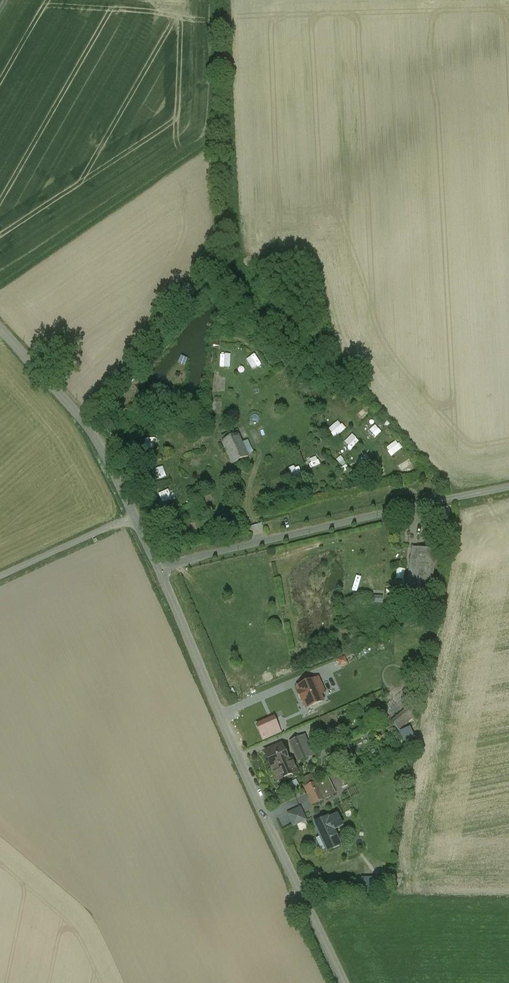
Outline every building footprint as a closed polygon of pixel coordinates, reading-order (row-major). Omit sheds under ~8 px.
[(247,359),(253,368),(262,363),(256,353),(247,359)] [(362,422),(372,413),(368,409),(358,417),(362,422)] [(341,423),(333,429),(339,436),(346,430),(341,423)] [(237,435),(223,441),(233,464),(248,457),(237,435)] [(160,447),(159,437),(145,437),(146,448),(160,447)] [(357,437),(348,446),(352,449),(360,441),(357,437)] [(398,439),(387,447),(393,456),(404,448),(398,439)] [(365,467),(373,459),(367,452),(359,459),(365,467)] [(318,455),(311,457),(314,465),(320,464),(318,455)] [(404,474),(417,467),(411,457),(398,465),(404,474)] [(164,465),(153,469),(156,480),(167,476),(164,465)] [(377,479),(387,474),(383,465),(373,470),(377,479)] [(171,493),(182,489),(180,485),(169,489),(171,493)] [(160,492),(163,502),(172,499),(169,489),(160,492)] [(197,522),(187,525),(190,536),(200,532),(197,522)] [(250,526),(253,535),(266,531),(263,522),(250,526)] [(416,568),(411,600),(428,603),(436,552),(413,548),(413,549),(416,549),(413,567),(416,568)] [(262,699),(246,706),(255,728),(271,721),(262,699)] [(408,707),(392,719),(400,729),(416,718),(408,707)] [(328,716),(318,721),(322,731),(333,727),(328,716)] [(305,736),(290,742),(298,761),(313,755),(305,736)] [(281,745),(265,752),(277,781),(297,773),(292,760),(288,762),(281,745)] [(306,785),(316,781),(313,774),(303,778),(306,785)] [(321,780),(305,787),(308,795),(310,794),(314,804),(329,797),(321,780)] [(300,808),(288,813),(293,826),(305,820),(308,827),(309,827),(300,808)] [(337,816),(328,821),(327,819),(315,824),(327,851),(339,846),(332,830),(341,826),(337,816)]
